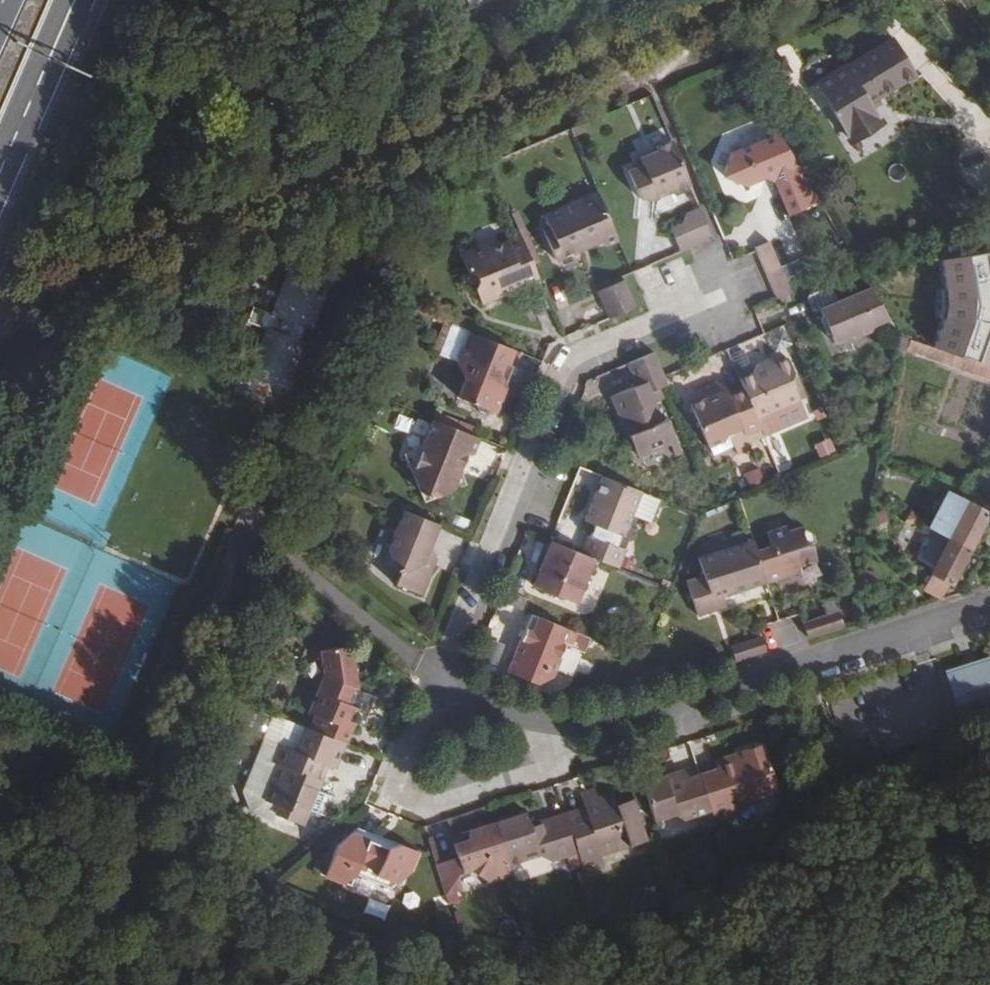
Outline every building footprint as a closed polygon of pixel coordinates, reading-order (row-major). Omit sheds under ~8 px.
[(482,11),(507,0),(477,0),(482,11)] [(847,64),(813,84),(847,142),(881,122),(874,109),(922,81),(896,38),(849,66),(848,65),(847,64)] [(791,218),(821,205),(780,137),(731,159),(726,171),(722,181),(732,185),(751,193),(760,178),(776,182),(791,218)] [(646,207),(692,188),(672,142),(652,151),(654,155),(638,162),(640,167),(630,170),(646,207)] [(776,182),(760,178),(751,193),(776,182)] [(601,252),(620,244),(599,194),(546,217),(564,260),(599,245),(601,252)] [(681,252),(713,239),(700,206),(682,214),(685,223),(672,229),(681,252)] [(756,232),(774,221),(768,211),(749,223),(756,232)] [(668,220),(672,229),(685,223),(682,214),(668,220)] [(516,226),(509,228),(508,237),(519,232),(516,226)] [(505,295),(540,281),(519,232),(508,237),(489,245),(486,238),(461,249),(466,260),(463,271),(473,278),(483,299),(503,291),(505,295)] [(766,275),(781,268),(769,241),(754,247),(766,275)] [(776,257),(781,268),(796,262),(791,250),(776,257)] [(944,260),(950,309),(944,328),(937,348),(989,367),(989,253),(944,260)] [(766,275),(776,298),(791,292),(781,268),(766,275)] [(324,327),(340,286),(301,271),(285,313),(280,311),(273,328),(278,331),(261,376),(299,391),(317,346),(312,344),(319,326),(324,327)] [(636,308),(625,282),(600,293),(611,318),(636,308)] [(887,318),(869,287),(823,307),(825,312),(823,313),(833,335),(837,333),(839,338),(855,331),(857,336),(879,326),(877,322),(887,318)] [(896,332),(887,318),(877,322),(879,326),(883,336),(896,332)] [(519,352),(475,334),(470,346),(463,364),(460,371),(465,380),(461,390),(466,403),(502,417),(517,378),(512,371),(519,352)] [(898,335),(896,345),(989,378),(989,367),(937,348),(898,335)] [(463,364),(470,346),(453,350),(463,364)] [(756,418),(758,423),(772,417),(769,410),(801,396),(782,350),(775,354),(765,350),(751,355),(747,365),(736,370),(742,385),(756,418)] [(668,384),(655,352),(630,363),(638,381),(612,392),(638,455),(677,438),(657,389),(668,384)] [(726,431),(756,418),(742,385),(730,389),(728,385),(694,399),(712,443),(728,436),(726,431)] [(419,414),(438,421),(440,414),(422,407),(419,414)] [(486,441),(438,421),(428,445),(420,447),(422,457),(416,461),(429,502),(464,491),(470,475),(463,472),(471,453),(480,457),(486,441)] [(422,457),(420,447),(413,450),(416,461),(422,457)] [(750,491),(765,485),(759,471),(745,477),(750,491)] [(637,490),(601,475),(583,520),(619,534),(637,490)] [(929,528),(930,528),(945,537),(971,550),(989,514),(989,512),(949,491),(929,528)] [(422,556),(435,523),(394,506),(388,522),(395,526),(382,558),(394,563),(386,581),(386,584),(421,598),(436,562),(422,556)] [(919,556),(931,563),(945,537),(930,528),(918,552),(919,556)] [(754,546),(764,576),(814,561),(805,533),(791,529),(772,535),(773,540),(754,546)] [(588,532),(580,553),(593,558),(610,565),(619,545),(588,532)] [(722,590),(764,576),(754,546),(751,535),(697,552),(703,570),(688,574),(699,608),(725,600),(722,590)] [(954,581),(971,550),(945,537),(931,563),(929,568),(954,581)] [(580,553),(552,542),(535,586),(576,602),(593,558),(580,553)] [(386,581),(394,563),(382,558),(375,577),(386,581)] [(947,595),(954,581),(929,568),(922,581),(947,595)] [(836,612),(803,623),(808,638),(841,627),(836,612)] [(542,685),(565,628),(535,616),(530,629),(523,626),(519,635),(514,634),(501,669),(542,685)] [(736,661),(765,652),(760,636),(731,646),(736,661)] [(354,685),(352,660),(334,644),(310,645),(311,672),(297,707),(312,713),(306,728),(340,741),(353,706),(354,685)] [(946,672),(961,719),(989,710),(989,658),(946,672)] [(331,762),(340,741),(306,728),(295,723),(285,746),(279,744),(272,760),(279,763),(265,798),(307,814),(322,777),(315,774),(322,758),(331,762)] [(778,792),(763,744),(739,752),(741,759),(715,767),(699,773),(711,811),(714,820),(731,815),(728,808),(755,799),(778,792)] [(741,759),(739,752),(720,758),(715,767),(741,759)] [(670,782),(689,776),(687,768),(668,775),(670,782)] [(711,811),(699,773),(689,776),(670,782),(668,775),(644,783),(656,821),(680,813),(682,820),(711,811)] [(645,834),(635,801),(618,806),(614,792),(600,797),(597,790),(580,795),(584,807),(565,813),(578,854),(581,863),(615,852),(613,845),(645,834)] [(728,808),(731,815),(750,809),(755,799),(728,808)] [(578,854),(565,813),(541,821),(530,824),(527,816),(525,812),(495,822),(509,865),(537,856),(547,863),(578,854)] [(530,824),(541,821),(539,812),(527,816),(530,824)] [(486,876),(510,869),(509,865),(495,822),(461,832),(464,842),(452,845),(455,857),(435,864),(445,896),(473,887),(468,872),(480,869),(486,876)] [(353,826),(325,871),(346,879),(355,864),(390,877),(408,870),(416,851),(353,826)] [(464,842),(461,832),(449,836),(452,845),(464,842)]
